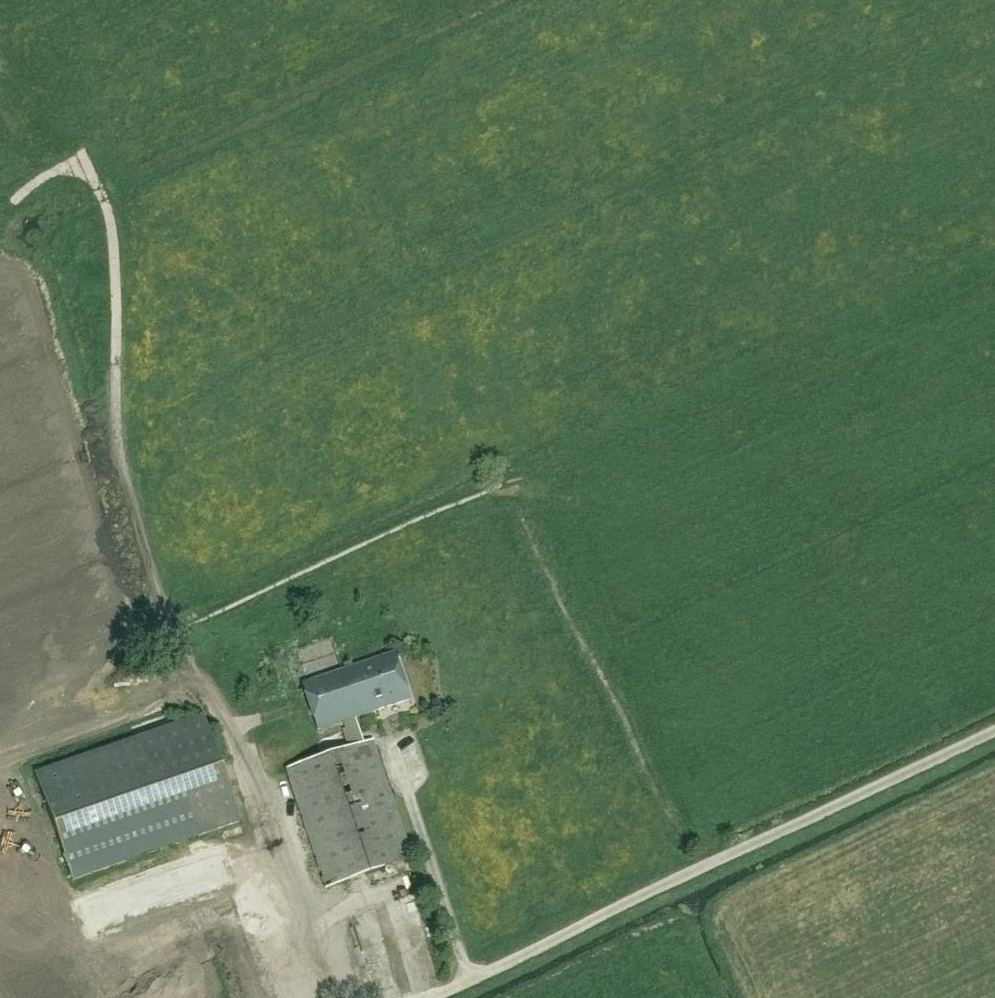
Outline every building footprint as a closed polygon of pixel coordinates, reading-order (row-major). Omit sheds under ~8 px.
[(394,654),(301,685),(316,731),(344,721),(355,718),(409,699),(394,654)] [(72,880),(239,822),(202,715),(35,773),(72,880)] [(427,737),(424,723),(411,727),(414,740),(427,737)] [(349,749),(286,770),(325,888),(411,860),(372,741),(363,744),(349,749)]
